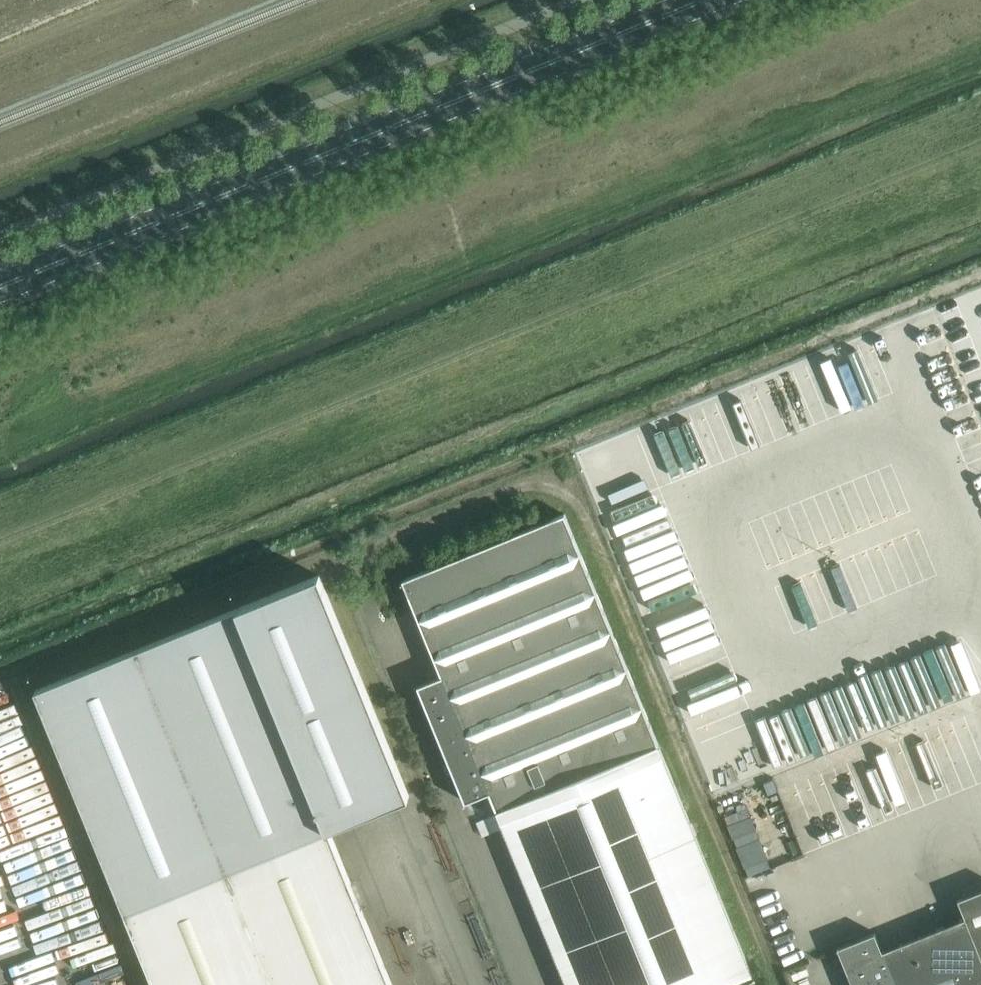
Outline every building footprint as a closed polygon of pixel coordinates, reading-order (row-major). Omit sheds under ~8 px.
[(564,513),(402,579),(441,674),(417,684),(465,801),(489,791),(568,984),(736,984),(756,977),(755,975),(753,976),(564,513)] [(328,828),(410,794),(318,573),(35,690),(126,911),(156,984),(392,984),(328,828)] [(958,897),(965,916),(883,949),(875,931),(837,946),(853,984),(980,984),(980,888),(958,897)]
